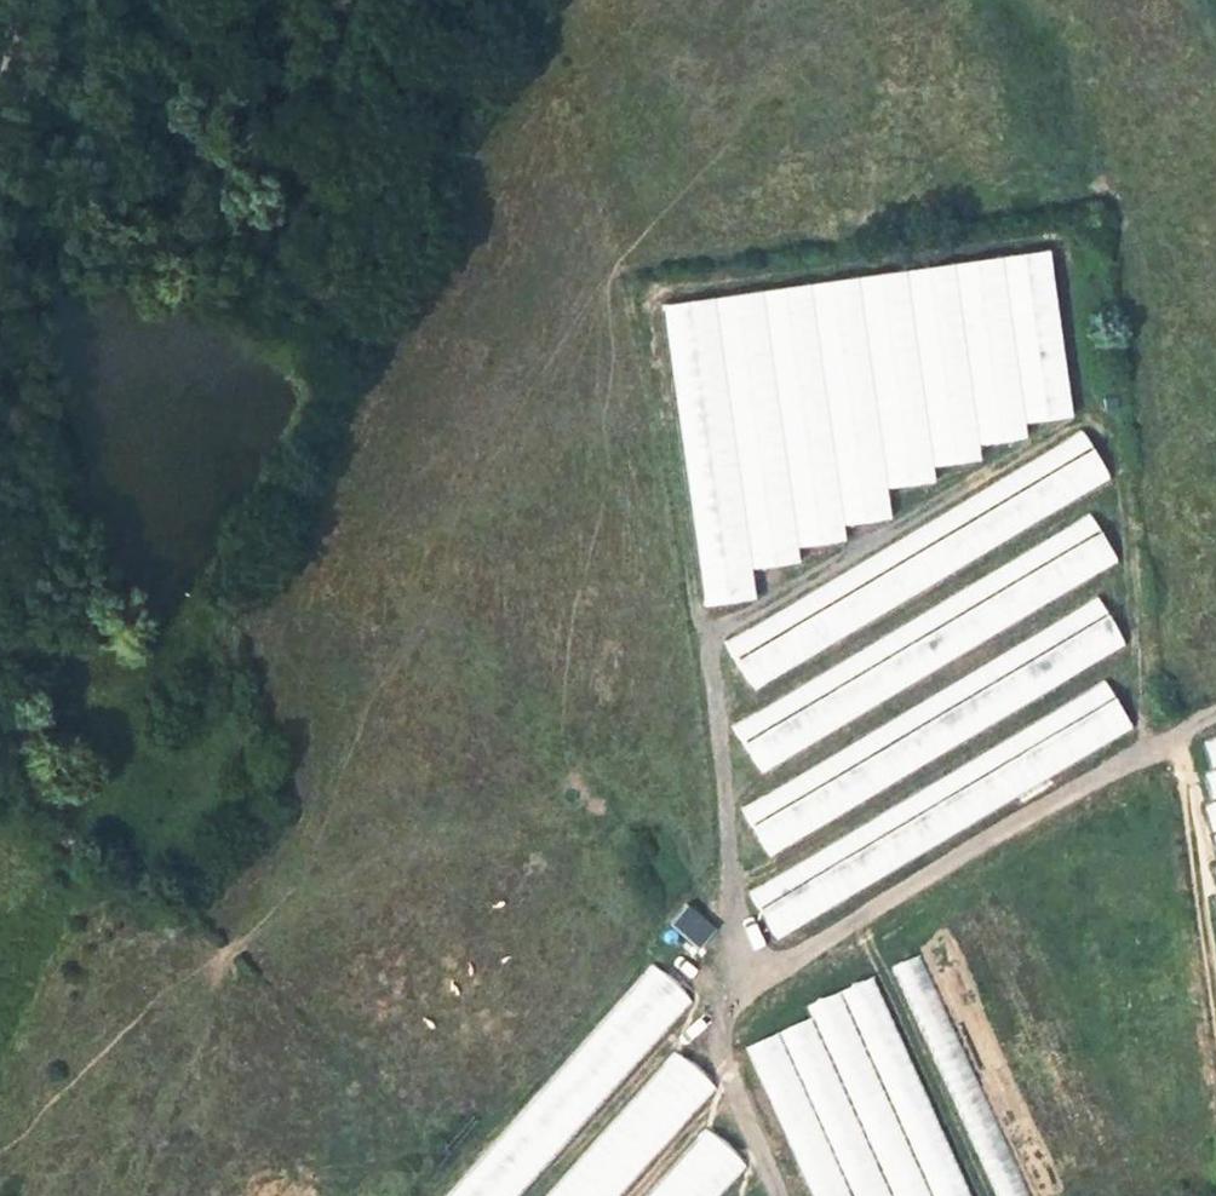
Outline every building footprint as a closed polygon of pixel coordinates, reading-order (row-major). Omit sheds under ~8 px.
[(1059,257),(665,303),(701,609),(760,602),(756,571),(801,565),(799,549),(850,543),(848,526),(897,521),(893,490),(941,485),(939,468),(988,463),(986,448),(1033,442),(1031,426),(1078,420),(1059,257)] [(1090,439),(723,633),(749,682),(1116,487),(1090,439)] [(755,761),(1125,574),(1101,525),(730,712),(755,761)] [(762,845),(1133,658),(1109,609),(737,796),(762,845)] [(1111,685),(746,887),(772,935),(1138,733),(1111,685)] [(703,947),(721,926),(691,901),(673,922),(703,947)] [(889,963),(994,1195),(1027,1195),(916,951),(889,963)] [(445,1195),(509,1195),(684,993),(647,961),(445,1195)] [(709,1081),(671,1049),(543,1195),(609,1195),(709,1081)] [(743,1163),(707,1130),(647,1195),(713,1195),(743,1163)]
